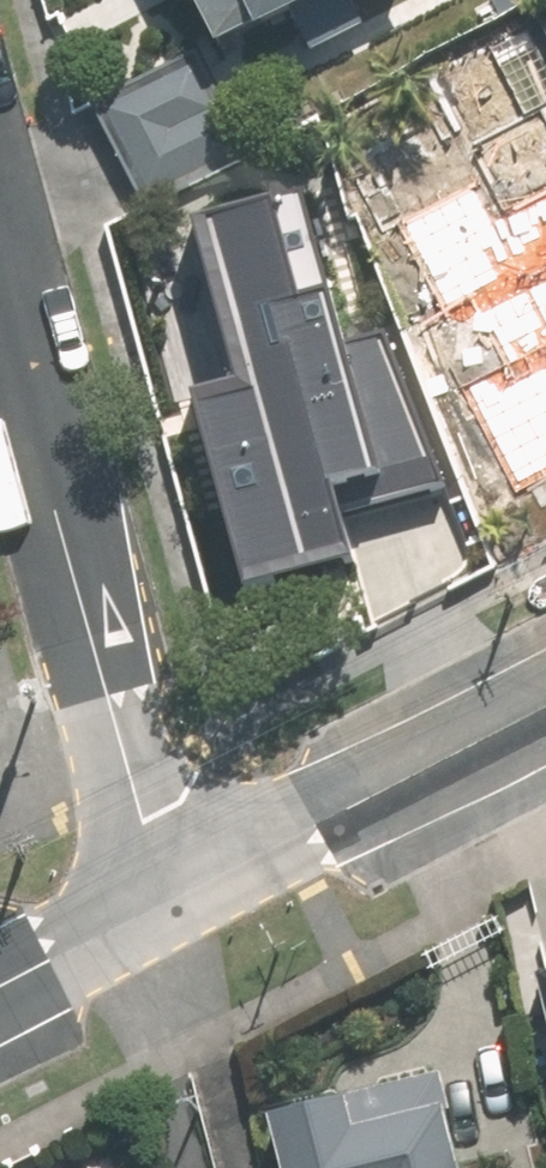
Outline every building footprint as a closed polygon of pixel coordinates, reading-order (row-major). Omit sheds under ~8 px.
[(310,0),(218,0),(234,33),(274,13),(276,17),(310,0)] [(194,62),(109,104),(153,192),(237,149),(194,62)] [(290,178),(261,186),(246,198),(234,213),(225,234),(223,257),(245,337),(225,342),(236,386),(217,391),(239,471),(258,466),(272,520),(296,514),(300,528),(358,512),(359,518),(418,502),(405,455),(440,446),(416,356),(373,367),(365,339),(411,326),(371,219),(353,190),(341,145),(315,152),(285,161),(290,178)] [(534,166),(545,188),(545,160),(534,166)] [(483,244),(506,290),(418,334),(473,441),(497,429),(509,451),(545,432),(545,212),(483,244)] [(279,1107),(293,1167),(468,1167),(451,1099),(362,1121),(354,1089),(279,1107)]
